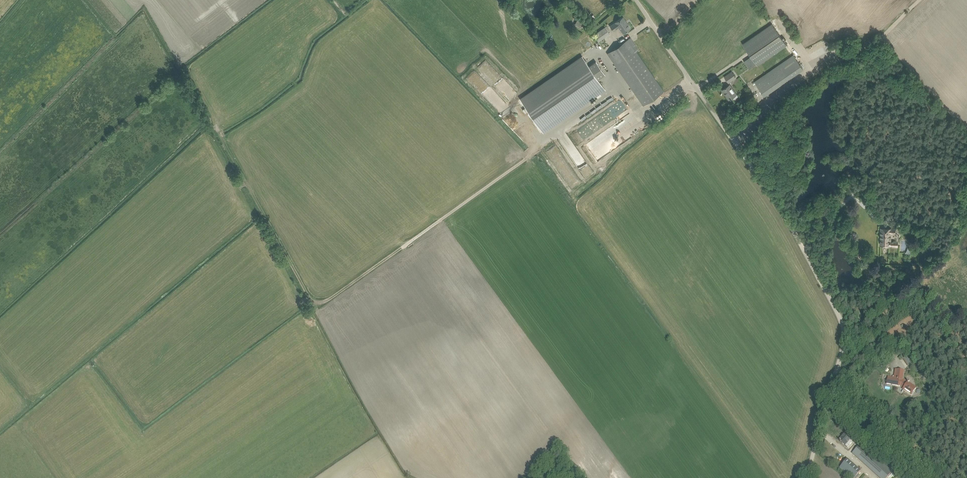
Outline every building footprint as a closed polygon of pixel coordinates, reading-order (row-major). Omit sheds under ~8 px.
[(626,24),(622,18),(615,22),(616,22),(610,26),(614,31),(619,27),(623,33),(630,28),(627,23),(626,24)] [(574,25),(581,28),(584,22),(577,19),(574,25)] [(772,24),(743,44),(757,65),(787,45),(772,24)] [(593,34),(598,42),(610,34),(605,27),(593,34)] [(607,53),(643,105),(664,91),(636,51),(639,49),(630,37),(607,53)] [(755,81),(765,96),(803,69),(794,55),(755,81)] [(596,61),(589,66),(582,56),(520,99),(543,132),(605,89),(598,79),(605,74),(596,61)] [(749,57),(744,61),(751,68),(755,64),(749,57)] [(498,110),(506,102),(474,70),(466,78),(498,110)] [(725,76),(729,82),(737,77),(732,71),(725,76)] [(737,94),(730,84),(722,89),(729,99),(737,94)] [(881,244),(886,244),(899,244),(899,240),(890,240),(891,231),(895,231),(895,227),(881,227),(881,244)] [(909,355),(903,358),(908,366),(914,362),(909,355)] [(885,371),(890,374),(896,366),(891,363),(885,371)] [(909,383),(907,383),(903,379),(904,371),(895,369),(894,377),(888,376),(886,384),(900,386),(902,387),(902,390),(911,396),(916,388),(909,383)] [(846,432),(839,440),(845,445),(850,440),(851,440),(853,438),(846,432)] [(880,477),(886,477),(892,471),(861,443),(852,453),(880,477)] [(850,477),(854,477),(860,470),(847,459),(839,468),(850,477)]
